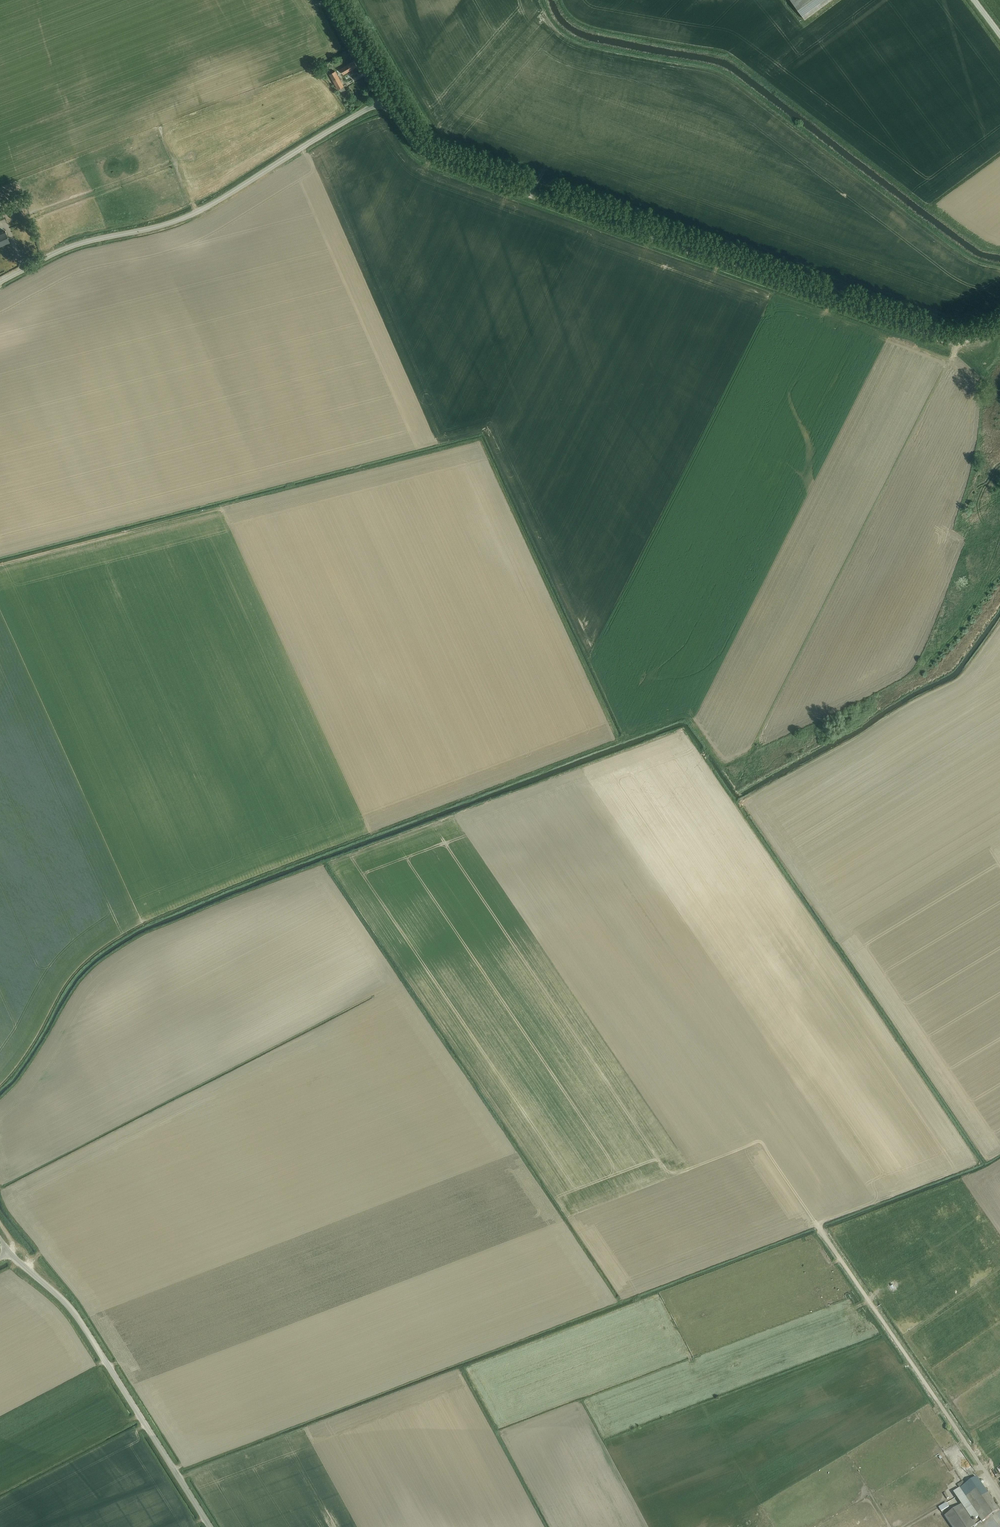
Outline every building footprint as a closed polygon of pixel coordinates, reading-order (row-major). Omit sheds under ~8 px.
[(830,0),(790,0),(804,19),(830,0)] [(343,74),(350,70),(357,66),(355,61),(341,69),(343,74)] [(336,71),(330,74),(338,88),(344,85),(336,71)] [(10,242),(5,230),(0,232),(0,246),(10,242)] [(995,1513),(999,1510),(994,1503),(976,1477),(965,1485),(963,1482),(957,1486),(959,1489),(956,1491),(954,1493),(962,1505),(944,1516),(952,1526),(974,1526),(976,1526),(972,1520),(978,1516),(982,1522),(992,1515),(995,1513)] [(939,1508),(941,1512),(949,1507),(946,1503),(939,1508)]
